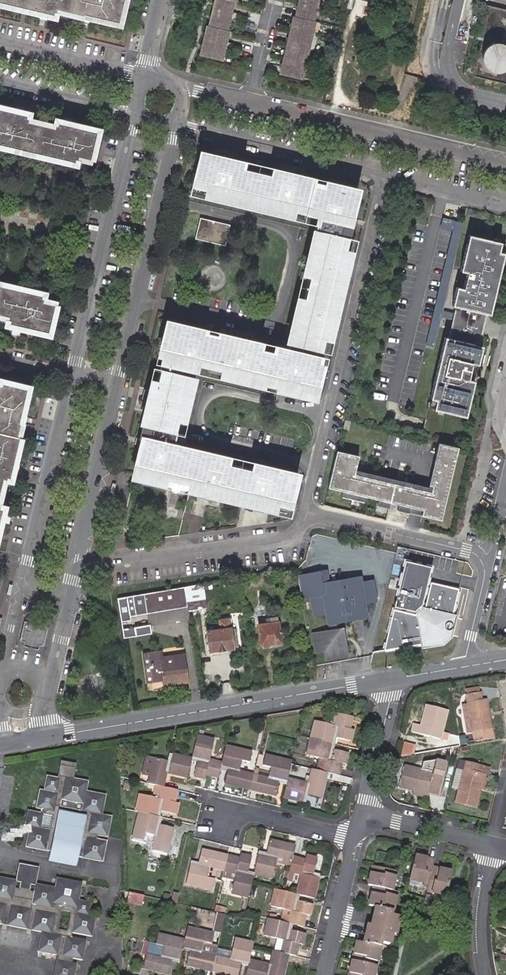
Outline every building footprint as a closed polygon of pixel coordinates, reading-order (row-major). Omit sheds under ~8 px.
[(54,16),(55,13),(56,9),(70,12),(84,15),(99,19),(118,24),(124,0),(0,0),(0,4),(54,16)] [(212,26),(210,26),(203,55),(224,60),(227,49),(232,50),(234,41),(229,40),(232,31),(230,30),(232,19),(237,20),(239,11),(234,10),(237,1),(239,2),(239,0),(218,0),(212,26)] [(298,18),(296,17),(283,74),(304,79),(305,76),(310,77),(311,70),(307,69),(308,62),(313,63),(315,56),(310,54),(312,48),(316,49),(318,42),(313,41),(315,35),(320,36),(321,29),(317,28),(318,22),(316,22),(317,18),(322,19),(323,12),(319,11),(320,4),(325,5),(326,0),(303,0),(298,18)] [(482,57),(482,59),(487,69),(497,73),(505,71),(505,69),(505,47),(499,43),(488,46),(482,57)] [(0,108),(0,148),(74,166),(76,161),(77,157),(90,160),(91,160),(97,132),(55,122),(54,126),(53,129),(39,126),(26,123),(27,119),(28,115),(0,108)] [(77,157),(76,161),(89,165),(90,160),(77,157)] [(244,167),(234,165),(224,162),(202,157),(195,186),(208,189),(207,194),(206,199),(290,219),(291,215),(292,210),(306,213),(305,218),(318,221),(306,275),(310,276),(313,276),(310,291),(307,304),(303,303),(299,302),(287,355),(274,352),(273,357),(259,353),(260,349),(261,345),(251,343),(241,340),(216,334),(215,338),(201,335),(194,333),(166,326),(159,354),(163,355),(167,356),(164,370),(161,383),(156,382),(153,381),(150,392),(148,401),(142,424),(146,425),(143,440),(141,446),(134,475),(162,482),(170,486),(174,492),(180,489),(199,491),(209,493),(256,505),(266,507),(274,509),(275,506),(276,501),(290,505),(297,475),(254,465),(253,469),(252,472),(239,469),(225,465),(226,462),(226,459),(172,445),(175,433),(171,432),(174,418),(178,419),(183,421),(196,367),(210,370),(211,366),(225,369),(224,374),(223,377),(266,387),(266,383),(281,387),(287,388),(316,395),(322,367),(319,366),(315,365),(318,352),(321,339),(325,340),(329,341),(331,331),(334,320),(345,273),(347,263),(349,254),(345,253),(349,240),(344,239),(348,225),(349,220),(356,190),(327,184),(327,187),(326,192),(312,189),(313,184),(290,179),(281,176),(271,174),(271,177),(270,182),(242,175),(243,170),(244,167)] [(224,162),(234,165),(236,159),(225,157),(224,162)] [(243,170),(242,175),(270,182),(271,177),(243,170)] [(282,171),(281,176),(290,179),(292,173),(282,171)] [(208,189),(195,186),(194,191),(207,194),(208,189)] [(292,210),(291,215),(305,218),(306,213),(292,210)] [(230,232),(200,225),(194,246),(224,253),(230,232)] [(432,395),(430,407),(461,414),(469,378),(463,377),(467,361),(473,363),(478,342),(485,312),(489,313),(504,250),(495,248),(497,240),(466,232),(457,267),(463,268),(460,285),(453,283),(448,302),(454,304),(447,337),(440,335),(426,394),(432,395)] [(60,263),(50,260),(48,270),(58,273),(60,263)] [(354,265),(347,263),(345,273),(351,274),(354,265)] [(284,281),(281,295),(288,296),(290,282),(284,281)] [(9,317),(8,320),(7,325),(49,335),(57,305),(43,301),(44,299),(45,295),(0,284),(0,315),(9,317)] [(340,322),(334,320),(331,331),(337,332),(340,322)] [(243,334),(241,340),(251,343),(253,337),(243,334)] [(274,352),(260,349),(259,353),(273,357),(274,352)] [(210,370),(224,374),(225,369),(211,366),(210,370)] [(2,478),(6,479),(11,480),(20,437),(17,437),(20,423),(29,386),(1,380),(0,383),(0,488),(2,478)] [(142,399),(148,401),(150,392),(144,390),(142,399)] [(456,446),(434,441),(423,488),(352,472),(356,454),(334,449),(326,487),(340,490),(339,495),(360,500),(361,495),(375,498),(374,504),(385,506),(387,501),(420,509),(418,515),(439,519),(456,446)] [(207,500),(209,493),(199,491),(198,498),(207,500)] [(265,514),(266,507),(256,505),(254,511),(265,514)] [(384,649),(443,641),(449,634),(459,588),(431,581),(424,609),(421,605),(430,565),(404,559),(384,649)] [(323,571),(296,575),(300,600),(310,598),(313,616),(325,614),(327,626),(329,625),(330,631),(312,634),(315,651),(324,649),(325,658),(344,654),(343,645),(336,646),(335,638),(341,637),(339,623),(365,619),(363,604),(375,602),(371,582),(359,584),(358,578),(325,584),(323,571)] [(185,587),(117,598),(121,621),(130,620),(129,615),(146,612),(186,605),(188,605),(185,587)] [(186,605),(146,612),(148,624),(188,618),(186,605)] [(265,622),(258,624),(261,644),(277,641),(275,630),(278,629),(276,616),(265,618),(265,622)] [(230,626),(229,618),(218,620),(219,627),(206,630),(209,650),(233,646),(230,626)] [(151,624),(123,628),(124,637),(153,633),(151,624)] [(230,626),(233,646),(239,645),(236,625),(230,626)] [(183,653),(160,657),(160,651),(149,653),(153,680),(163,678),(164,683),(186,680),(183,653)] [(96,673),(93,670),(91,674),(87,674),(87,678),(84,680),(88,683),(89,688),(93,687),(96,689),(98,686),(102,685),(102,682),(105,679),(101,676),(100,672),(96,673)] [(480,694),(478,686),(465,689),(466,696),(480,694)] [(491,728),(488,711),(485,711),(484,701),(481,701),(480,694),(466,696),(468,704),(473,731),(491,728)] [(473,731),(468,704),(462,705),(467,732),(473,731)] [(442,731),(447,711),(425,705),(420,726),(413,724),(411,732),(446,741),(448,733),(442,731)] [(352,742),(355,730),(350,729),(353,717),(336,714),(333,725),(329,725),(313,721),(309,738),(332,743),(334,743),(335,743),(336,739),(352,742)] [(209,760),(214,740),(197,736),(192,757),(197,759),(197,762),(193,777),(205,779),(206,776),(217,779),(220,769),(221,766),(222,763),(209,760)] [(332,749),(331,749),(332,743),(309,738),(305,755),(318,758),(328,760),(325,772),(326,773),(339,776),(342,764),(346,765),(349,753),(332,749)] [(239,772),(241,762),(249,763),(252,752),(226,746),(222,763),(221,766),(228,768),(228,771),(224,784),(250,790),(253,775),(239,772)] [(192,761),(192,759),(172,755),(171,761),(167,761),(146,757),(142,775),(150,777),(148,784),(156,786),(163,787),(166,774),(187,779),(192,761)] [(279,782),(279,780),(287,781),(288,778),(291,762),(265,755),(262,766),(270,768),(269,774),(268,779),(257,776),(253,775),(250,790),(275,796),(279,782)] [(325,772),(328,760),(318,758),(316,770),(325,772)] [(108,838),(112,816),(103,815),(106,795),(87,791),(89,781),(73,778),(76,764),(61,761),(58,778),(46,776),(44,789),(55,791),(55,792),(39,790),(35,809),(41,810),(40,813),(27,810),(25,826),(29,827),(28,834),(25,847),(50,852),(48,861),(76,867),(78,858),(103,862),(107,841),(97,839),(97,836),(108,838)] [(428,795),(431,781),(440,784),(444,769),(433,766),(417,762),(415,768),(404,765),(398,788),(412,791),(428,795)] [(476,807),(479,791),(474,790),(478,773),(477,772),(479,766),(464,763),(462,772),(458,788),(455,802),(476,807)] [(486,777),(488,768),(479,766),(477,772),(478,773),(483,774),(483,776),(486,777)] [(320,799),(326,773),(325,772),(316,770),(310,769),(307,782),(288,778),(287,781),(286,784),(282,798),(302,803),(304,795),(306,795),(320,799)] [(458,788),(462,772),(457,771),(454,787),(458,788)] [(483,776),(483,774),(478,773),(474,790),(479,791),(483,776)] [(175,815),(178,804),(174,803),(172,802),(174,795),(175,796),(177,791),(163,787),(156,786),(153,798),(139,795),(135,811),(139,812),(159,817),(161,812),(175,815)] [(160,825),(157,824),(159,817),(139,812),(132,839),(143,841),(145,833),(154,835),(151,850),(166,854),(173,828),(160,825)] [(28,834),(29,827),(25,826),(18,827),(18,830),(10,829),(10,834),(1,833),(1,841),(13,843),(14,838),(22,838),(22,834),(28,834)] [(292,857),(295,846),(269,840),(266,853),(259,851),(253,874),(272,879),(276,862),(290,865),(292,857)] [(207,877),(209,867),(217,869),(223,870),(227,856),(219,854),(219,856),(212,854),(212,852),(201,850),(198,862),(191,860),(185,883),(211,890),(214,879),(207,877)] [(248,872),(252,858),(241,855),(239,859),(239,862),(234,860),(235,858),(227,856),(223,870),(235,873),(234,880),(230,893),(247,897),(252,877),(247,876),(248,872)] [(314,873),(317,859),(305,856),(304,860),(292,857),(290,865),(287,881),(291,882),(293,873),(301,875),(296,895),(299,895),(314,899),(318,878),(313,876),(314,873)] [(446,895),(451,872),(432,867),(434,860),(414,856),(409,879),(428,883),(426,890),(446,895)] [(81,884),(56,876),(53,885),(37,886),(36,868),(19,862),(13,879),(0,875),(0,943),(29,952),(37,927),(39,949),(82,963),(89,941),(75,936),(90,935),(88,903),(76,899),(81,884)] [(401,912),(391,910),(388,910),(389,906),(392,907),(395,891),(390,890),(394,871),(371,865),(367,885),(372,886),(368,905),(375,907),(371,925),(367,924),(363,943),(356,941),(349,974),(373,974),(380,946),(378,946),(379,942),(381,943),(389,944),(391,934),(395,935),(401,912)] [(214,879),(217,869),(209,867),(207,877),(214,879)] [(234,880),(235,873),(223,870),(223,872),(222,877),(234,880)] [(309,916),(312,905),(298,901),(295,900),(296,895),(275,890),(270,907),(283,910),(291,912),(288,924),(293,925),(302,927),(305,915),(309,916)] [(142,904),(144,896),(129,892),(127,901),(142,904)] [(288,924),(291,912),(283,910),(281,922),(288,924)] [(213,930),(220,932),(225,915),(217,913),(213,930)] [(303,945),(306,934),(291,930),(293,925),(288,924),(281,922),(268,919),(264,936),(277,939),(283,940),(280,953),(285,954),(288,955),(295,956),(298,944),(303,945)] [(212,971),(216,955),(201,952),(203,943),(211,945),(214,934),(187,927),(184,940),(182,947),(190,949),(189,952),(186,965),(212,971)] [(172,961),(173,958),(179,960),(182,950),(182,947),(184,940),(158,934),(155,945),(149,943),(146,955),(143,968),(168,974),(172,961)] [(242,961),(249,963),(249,960),(254,942),(235,938),(231,952),(230,958),(216,955),(212,971),(228,974),(238,974),(241,964),(242,961)] [(280,953),(283,940),(277,939),(274,951),(280,953)] [(230,958),(231,952),(217,948),(216,955),(230,958)] [(288,955),(285,954),(280,953),(274,951),(272,951),(269,965),(249,960),(249,963),(248,966),(246,974),(283,974),(288,955)] [(53,974),(72,974),(74,962),(54,960),(53,974)]
